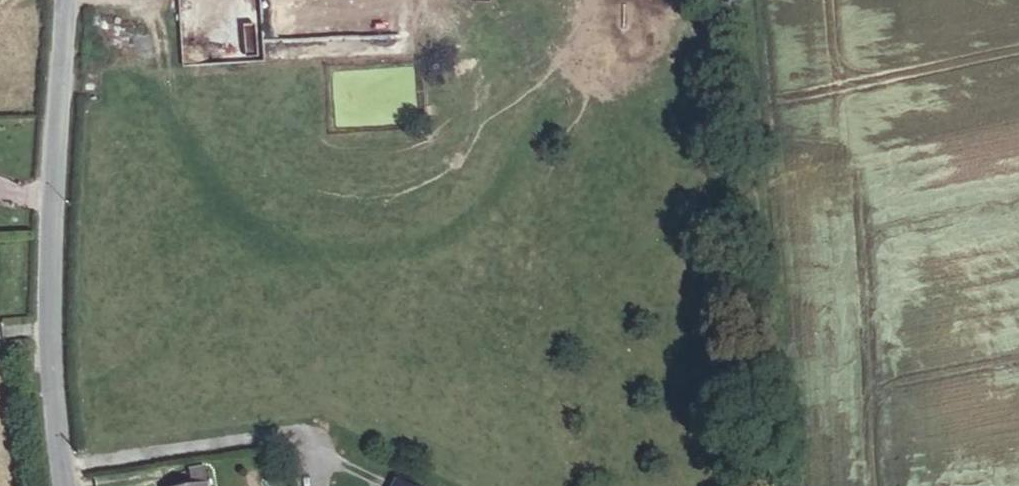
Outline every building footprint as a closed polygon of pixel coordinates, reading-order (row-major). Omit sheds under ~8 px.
[(204,470),(187,470),(187,485),(206,485),(204,470)]
